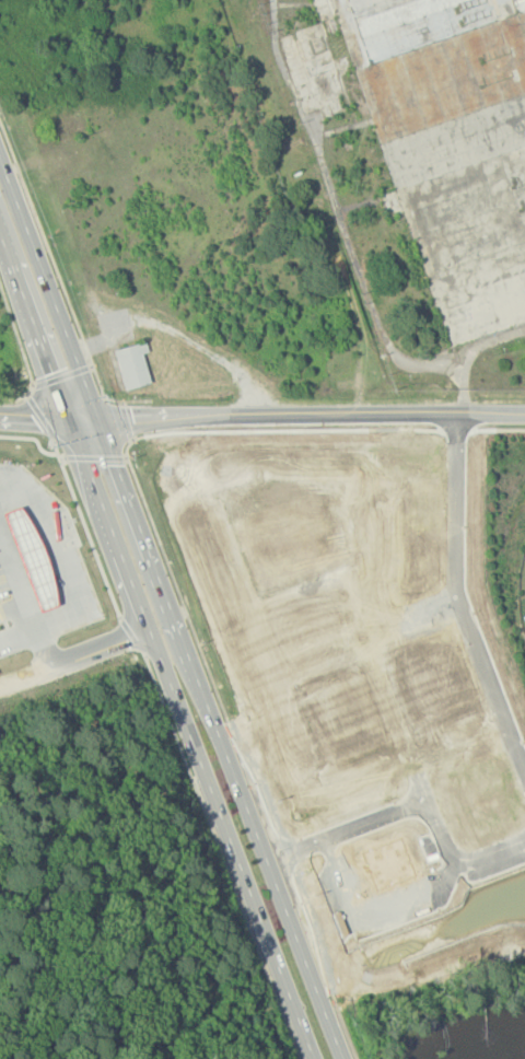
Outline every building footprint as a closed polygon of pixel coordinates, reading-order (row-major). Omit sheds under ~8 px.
[(116,349),(125,389),(151,383),(144,353),(149,352),(147,342),(116,349)] [(14,555),(0,516),(0,513),(15,507),(26,524),(38,546),(43,544),(52,572),(59,605),(43,612),(21,551),(14,555)]
